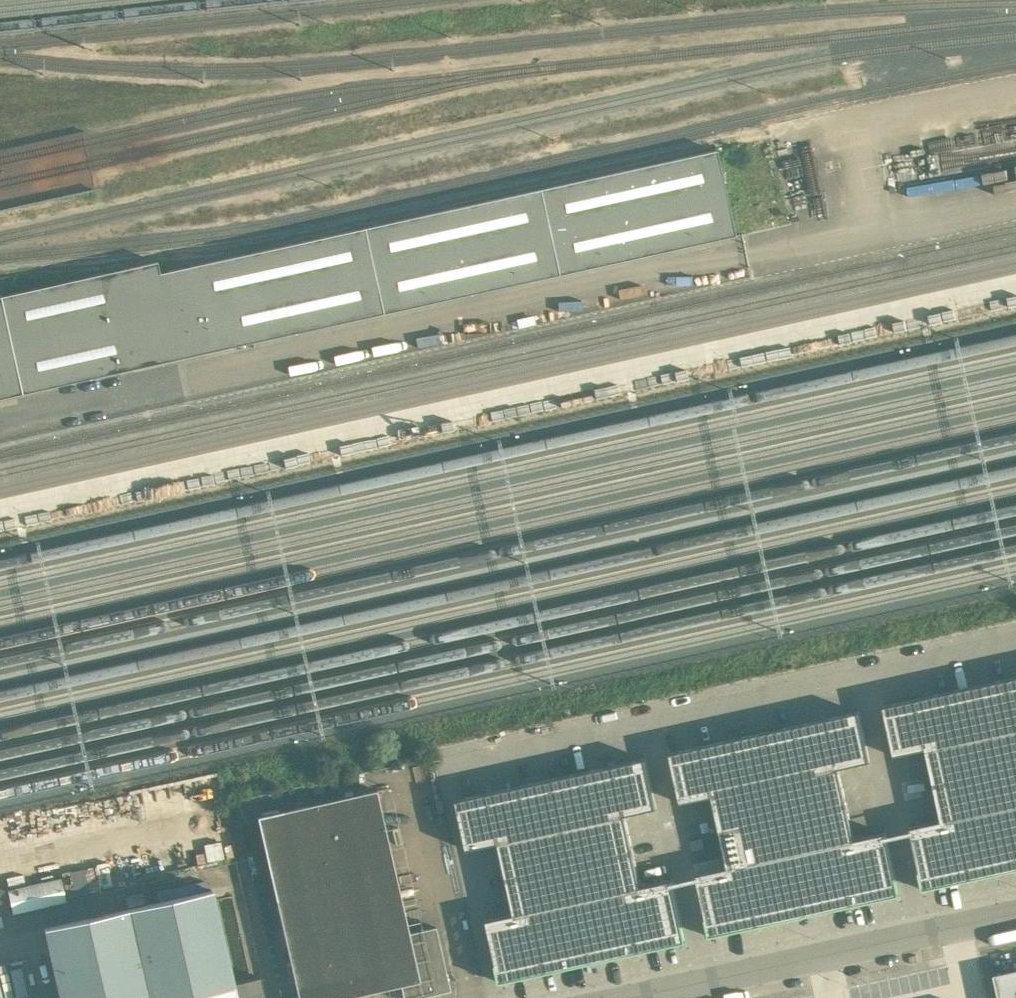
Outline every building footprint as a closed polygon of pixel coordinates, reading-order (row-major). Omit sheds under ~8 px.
[(129,369),(130,369),(135,349),(124,299),(191,284),(202,334),(221,329),(225,348),(735,235),(716,149),(235,256),(159,273),(156,261),(12,293),(0,295),(0,398),(129,369)] [(882,705),(893,756),(925,749),(940,820),(909,827),(922,889),(1015,868),(1015,676),(882,705)] [(856,710),(666,751),(678,803),(711,796),(726,867),(694,874),(708,937),(897,895),(883,833),(851,840),(835,769),(867,762),(856,710)] [(645,757),(455,799),(466,850),(498,843),(513,914),(486,920),(496,965),(499,982),(686,941),(672,879),(641,886),(625,815),(657,808),(645,757)] [(256,816),(297,997),(342,997),(399,985),(402,997),(413,997),(449,990),(434,926),(408,932),(375,789),(256,816)] [(60,878),(7,889),(12,913),(65,901),(60,878)] [(60,997),(264,997),(259,976),(233,982),(212,888),(44,926),(60,997)] [(993,974),(998,997),(1015,997),(1015,969),(993,974)]
